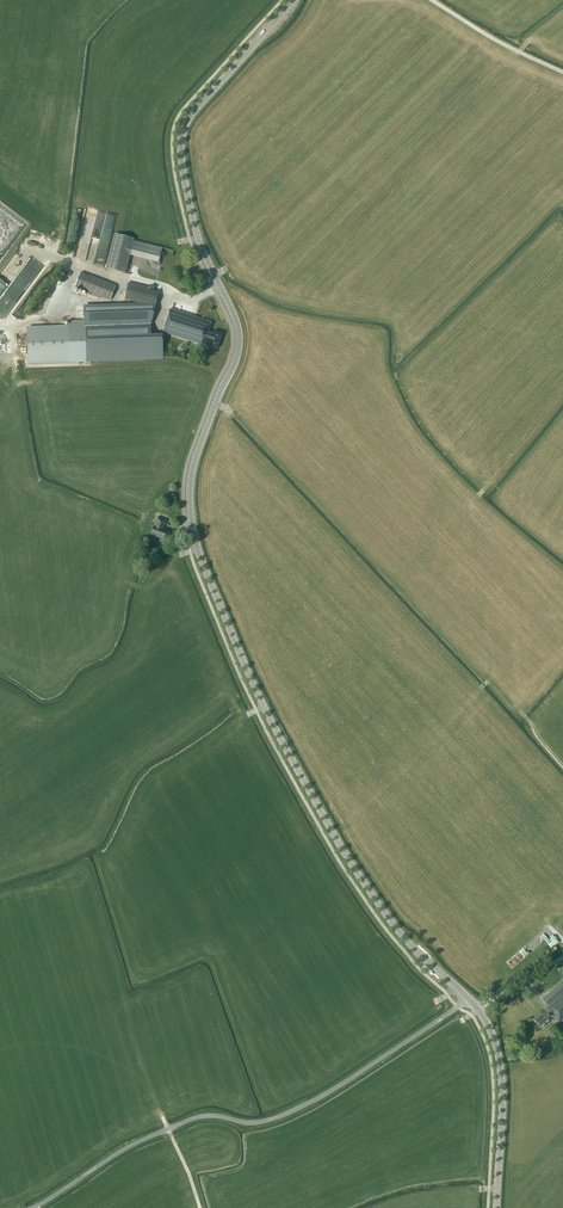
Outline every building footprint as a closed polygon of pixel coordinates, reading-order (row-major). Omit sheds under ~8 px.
[(115,234),(106,268),(125,273),(130,255),(146,259),(150,245),(133,240),(134,238),(115,234)] [(158,262),(162,248),(150,245),(146,259),(153,260),(152,262),(153,264),(153,266),(157,267),(158,265),(159,264),(160,262),(158,262)] [(115,286),(81,273),(75,286),(110,300),(115,286)] [(53,287),(43,308),(60,316),(70,294),(53,287)] [(211,322),(170,308),(162,332),(193,342),(194,338),(201,340),(201,342),(209,345),(209,346),(217,349),(222,333),(214,331),(213,332),(209,331),(211,322)] [(91,360),(90,358),(163,356),(162,334),(150,335),(150,324),(84,326),(84,321),(68,322),(68,325),(27,326),(28,363),(91,360)] [(151,534),(164,538),(167,530),(163,529),(166,520),(157,517),(154,526),(154,525),(151,534)] [(543,999),(549,1005),(546,1008),(547,1010),(535,1021),(541,1028),(554,1016),(554,1017),(560,1023),(562,1020),(562,981),(543,999)] [(462,1023),(467,1021),(467,1020),(469,1019),(467,1014),(459,1018),(462,1023)]
